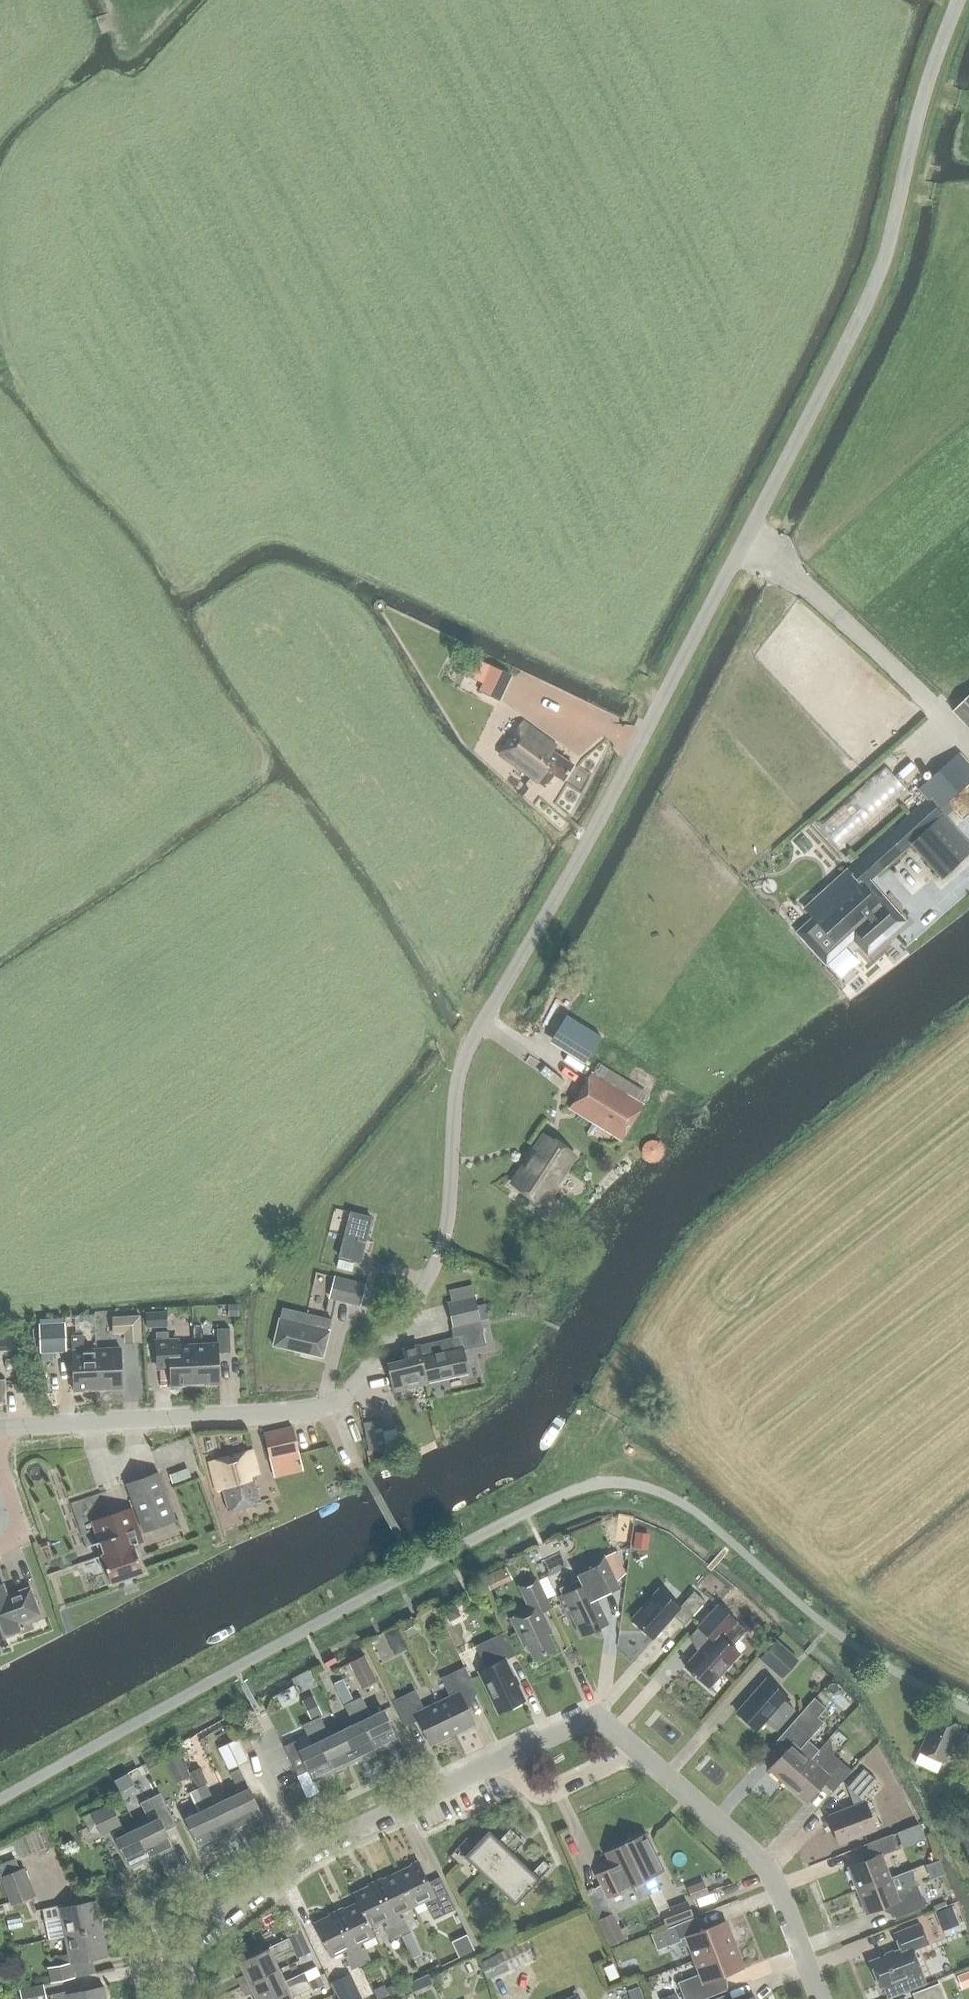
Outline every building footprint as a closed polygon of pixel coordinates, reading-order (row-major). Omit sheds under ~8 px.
[(489,664),(477,690),(496,698),(508,673),(489,664)] [(954,713),(968,729),(968,698),(954,713)] [(563,781),(572,765),(551,751),(555,745),(521,721),(499,755),(544,787),(553,775),(563,781)] [(853,930),(858,935),(852,940),(866,955),(885,938),(882,935),(895,923),(894,921),(899,917),(894,912),(902,905),(891,893),(879,904),(863,887),(910,844),(942,879),(968,854),(968,845),(939,811),(968,785),(968,763),(959,752),(919,789),(928,800),(897,828),(895,826),(846,870),(803,908),(808,913),(837,945),(853,930)] [(642,1104),(592,1073),(570,1109),(620,1140),(642,1104)] [(538,1201),(548,1184),(553,1188),(574,1156),(543,1135),(512,1183),(538,1201)] [(641,1150),(641,1151),(641,1152),(642,1153),(642,1154),(642,1155),(643,1156),(643,1157),(644,1158),(645,1159),(646,1159),(647,1160),(648,1161),(649,1161),(650,1161),(651,1161),(652,1161),(653,1161),(654,1161),(655,1161),(656,1160),(657,1160),(658,1159),(659,1158),(660,1158),(660,1157),(661,1156),(661,1155),(662,1154),(662,1153),(662,1152),(662,1151),(662,1150),(662,1149),(662,1148),(661,1147),(661,1146),(660,1145),(660,1144),(659,1144),(658,1143),(658,1142),(657,1142),(656,1142),(655,1141),(654,1141),(653,1141),(652,1141),(651,1141),(650,1141),(649,1141),(648,1141),(647,1142),(646,1142),(645,1143),(644,1144),(643,1145),(643,1146),(642,1147),(642,1148),(642,1149),(641,1150)] [(371,1217),(354,1213),(348,1237),(344,1236),(339,1257),(360,1262),(371,1217)] [(365,1284),(334,1276),(329,1296),(360,1304),(365,1284)] [(447,1303),(453,1328),(480,1322),(474,1297),(447,1303)] [(237,1304),(227,1305),(228,1317),(238,1316),(237,1304)] [(273,1345),(322,1357),(331,1320),(282,1308),(273,1345)] [(166,1312),(145,1313),(145,1328),(167,1327),(166,1312)] [(111,1317),(111,1334),(141,1333),(140,1316),(111,1317)] [(37,1324),(39,1354),(66,1352),(64,1322),(37,1324)] [(218,1353),(230,1352),(229,1328),(216,1329),(217,1344),(193,1345),(195,1385),(219,1384),(218,1353)] [(170,1386),(195,1385),(193,1345),(178,1346),(177,1338),(168,1338),(168,1331),(155,1332),(157,1370),(169,1370),(170,1386)] [(16,1333),(0,1334),(0,1352),(17,1351),(16,1333)] [(96,1350),(83,1350),(83,1334),(71,1335),(72,1351),(71,1351),(73,1391),(97,1390),(96,1350)] [(459,1336),(417,1346),(425,1383),(468,1373),(462,1347),(459,1336)] [(401,1350),(389,1362),(388,1363),(394,1392),(426,1384),(425,1383),(417,1346),(401,1349),(401,1350)] [(97,1390),(122,1388),(120,1348),(96,1350),(97,1390)] [(368,1450),(385,1447),(379,1419),(362,1422),(368,1450)] [(263,1434),(270,1461),(298,1454),(292,1427),(263,1434)] [(252,1449),(208,1461),(216,1491),(222,1490),(228,1511),(261,1502),(253,1476),(259,1474),(252,1449)] [(125,1484),(143,1532),(175,1521),(157,1472),(125,1484)] [(91,1521),(91,1522),(93,1522),(100,1541),(91,1545),(92,1546),(101,1543),(105,1554),(96,1557),(96,1558),(97,1558),(102,1570),(106,1568),(111,1584),(143,1573),(133,1545),(143,1542),(131,1507),(91,1521)] [(616,1539),(628,1541),(631,1523),(619,1521),(616,1539)] [(646,1549),(648,1534),(635,1533),(633,1548),(646,1549)] [(604,1557),(593,1562),(576,1570),(583,1586),(559,1597),(567,1614),(570,1612),(581,1635),(607,1623),(595,1599),(619,1588),(604,1557)] [(497,1585),(491,1572),(484,1576),(490,1588),(497,1585)] [(548,1634),(551,1633),(541,1613),(551,1608),(536,1578),(518,1586),(529,1610),(511,1618),(523,1646),(527,1645),(533,1659),(554,1649),(548,1634)] [(0,1585),(0,1638),(19,1631),(16,1623),(40,1614),(31,1587),(14,1593),(15,1596),(7,1599),(2,1585),(0,1585)] [(653,1638),(673,1616),(683,1625),(704,1601),(693,1592),(679,1608),(658,1590),(632,1619),(653,1638)] [(460,1615),(455,1604),(443,1610),(449,1621),(460,1615)] [(684,1666),(691,1672),(690,1674),(693,1677),(694,1675),(708,1688),(739,1654),(731,1647),(746,1630),(718,1605),(698,1627),(710,1638),(684,1666)] [(411,1621),(402,1626),(407,1637),(417,1632),(411,1621)] [(399,1627),(384,1634),(387,1642),(402,1635),(399,1627)] [(478,1672),(497,1713),(524,1701),(505,1660),(515,1655),(505,1633),(476,1646),(486,1668),(478,1672)] [(797,1659),(776,1641),(762,1657),(783,1675),(797,1659)] [(354,1676),(371,1668),(364,1655),(348,1663),(354,1676)] [(450,1696),(437,1702),(452,1735),(474,1724),(462,1699),(475,1692),(463,1668),(441,1679),(450,1696)] [(786,1703),(789,1700),(766,1680),(737,1713),(756,1730),(764,1721),(776,1731),(794,1710),(786,1703)] [(344,1705),(352,1701),(347,1690),(338,1694),(344,1705)] [(431,1745),(452,1735),(437,1702),(423,1709),(415,1691),(393,1701),(405,1726),(418,1719),(431,1745)] [(312,1697),(301,1702),(310,1719),(321,1714),(312,1697)] [(361,1697),(352,1701),(376,1751),(397,1741),(383,1710),(370,1716),(361,1697)] [(785,1750),(768,1770),(787,1786),(810,1759),(819,1750),(808,1740),(823,1723),(817,1717),(825,1708),(814,1698),(775,1742),(785,1750)] [(353,1724),(341,1730),(355,1761),(376,1751),(352,1701),(344,1705),(353,1724)] [(936,1715),(919,1751),(920,1752),(915,1763),(937,1773),(942,1762),(943,1762),(952,1742),(965,1748),(963,1753),(968,1755),(968,1735),(968,1736),(957,1731),(960,1726),(936,1715)] [(319,1717),(311,1721),(335,1771),(355,1761),(341,1730),(328,1736),(319,1717)] [(313,1781),(335,1771),(311,1721),(302,1725),(311,1744),(299,1750),(295,1741),(284,1747),(297,1775),(308,1770),(313,1781)] [(248,1760),(237,1738),(217,1748),(228,1770),(248,1760)] [(810,1759),(787,1786),(805,1802),(822,1783),(832,1792),(851,1771),(833,1755),(831,1758),(820,1749),(819,1750),(810,1759)] [(175,1782),(188,1776),(176,1750),(163,1756),(175,1782)] [(200,1767),(190,1772),(197,1787),(207,1782),(200,1767)] [(875,1829),(863,1797),(877,1781),(862,1768),(846,1786),(854,1807),(828,1817),(838,1843),(875,1829)] [(239,1792),(227,1798),(242,1829),(263,1818),(239,1769),(230,1773),(239,1792)] [(896,1782),(885,1788),(890,1798),(901,1792),(896,1782)] [(242,1829),(227,1798),(215,1804),(206,1785),(197,1789),(221,1839),(242,1829)] [(200,1849),(221,1839),(197,1789),(188,1793),(198,1812),(185,1818),(200,1849)] [(149,1822),(137,1828),(152,1858),(173,1848),(165,1831),(175,1826),(160,1793),(140,1803),(149,1822)] [(905,1800),(892,1807),(899,1821),(888,1826),(891,1834),(916,1821),(905,1800)] [(152,1858),(137,1828),(125,1834),(110,1804),(91,1813),(96,1824),(101,1835),(112,1830),(130,1869),(152,1858)] [(96,1824),(91,1813),(82,1817),(88,1828),(96,1824)] [(958,1829),(968,1858),(968,1825),(958,1829)] [(464,1857),(489,1881),(512,1853),(523,1842),(523,1843),(524,1842),(510,1829),(509,1829),(509,1830),(499,1841),(489,1831),(464,1857)] [(660,1889),(653,1875),(663,1870),(646,1834),(625,1844),(650,1894),(660,1889)] [(892,1834),(866,1844),(872,1858),(847,1868),(856,1890),(890,1878),(881,1855),(898,1849),(892,1834)] [(639,1900),(650,1894),(625,1844),(605,1854),(610,1865),(594,1873),(606,1898),(632,1885),(639,1900)] [(550,1868),(550,1867),(543,1860),(542,1861),(543,1861),(532,1872),(512,1853),(489,1881),(514,1905),(539,1879),(549,1868),(550,1868)] [(0,1864),(0,1872),(1,1875),(0,1876),(0,1879),(10,1905),(36,1895),(24,1867),(19,1869),(15,1858),(0,1864)] [(419,1862),(397,1873),(412,1906),(427,1899),(430,1905),(427,1906),(433,1920),(455,1909),(440,1877),(428,1882),(419,1862)] [(895,1918),(925,1907),(916,1883),(914,1884),(912,1869),(890,1878),(856,1890),(865,1913),(889,1904),(895,1918)] [(400,1919),(398,1913),(412,1906),(397,1873),(376,1883),(400,1936),(410,1931),(403,1917),(400,1919)] [(694,1898),(710,1892),(705,1881),(690,1888),(694,1898)] [(358,1903),(369,1927),(370,1927),(384,1920),(387,1925),(384,1927),(390,1940),(400,1936),(376,1883),(353,1894),(357,1903),(358,1903)] [(62,1917),(65,1936),(102,1928),(96,1901),(63,1908),(62,1905),(42,1909),(45,1921),(62,1917)] [(666,1925),(692,1915),(687,1902),(661,1912),(666,1925)] [(361,1965),(371,1961),(364,1947),(361,1948),(359,1943),(374,1936),(370,1927),(369,1927),(358,1903),(357,1903),(336,1913),(361,1965)] [(625,1939),(612,1912),(597,1920),(610,1946),(625,1939)] [(351,1970),(361,1965),(336,1913),(314,1924),(330,1957),(345,1950),(348,1955),(345,1956),(351,1970)] [(675,1926),(651,1935),(657,1950),(676,1943),(679,1949),(689,1945),(694,1960),(734,1945),(725,1922),(680,1939),(675,1926)] [(920,1972),(912,1950),(928,1944),(920,1923),(893,1934),(900,1950),(869,1962),(880,1988),(920,1972)] [(72,1966),(75,1965),(74,1963),(107,1956),(102,1928),(65,1936),(69,1954),(52,1958),(54,1966),(47,1967),(50,1982),(75,1977),(72,1966)] [(278,1969),(272,1957),(292,1948),(296,1958),(310,1951),(300,1929),(286,1935),(287,1939),(267,1948),(239,1962),(244,1974),(237,1978),(241,1986),(278,1969)] [(411,1932),(402,1936),(407,1947),(416,1943),(411,1932)] [(504,1972),(511,1968),(533,1958),(524,1940),(495,1954),(504,1972)] [(734,1945),(694,1960),(699,1973),(677,1982),(684,1998),(704,1998),(720,1993),(714,1979),(743,1968),(734,1945)] [(603,1968),(609,1980),(618,1976),(612,1963),(603,1968)] [(278,1969),(241,1986),(245,1995),(253,1992),(256,1998),(268,1998),(307,1981),(304,1972),(284,1982),(278,1969)] [(339,1998),(363,1998),(350,1973),(331,1982),(339,1998)] [(432,1983),(429,1977),(428,1974),(420,1978),(418,1979),(422,1988),(432,1983)] [(319,1976),(308,1981),(312,1989),(323,1985),(319,1976)] [(292,1998),(311,1989),(307,1981),(268,1998),(292,1998)] [(46,1998),(43,1983),(19,1989),(21,1998),(42,1998),(46,1998)] [(938,1984),(912,1994),(914,1998),(944,1998),(938,1984)] [(104,1987),(70,1994),(69,1991),(50,1995),(50,1998),(106,1998),(104,1987)]
